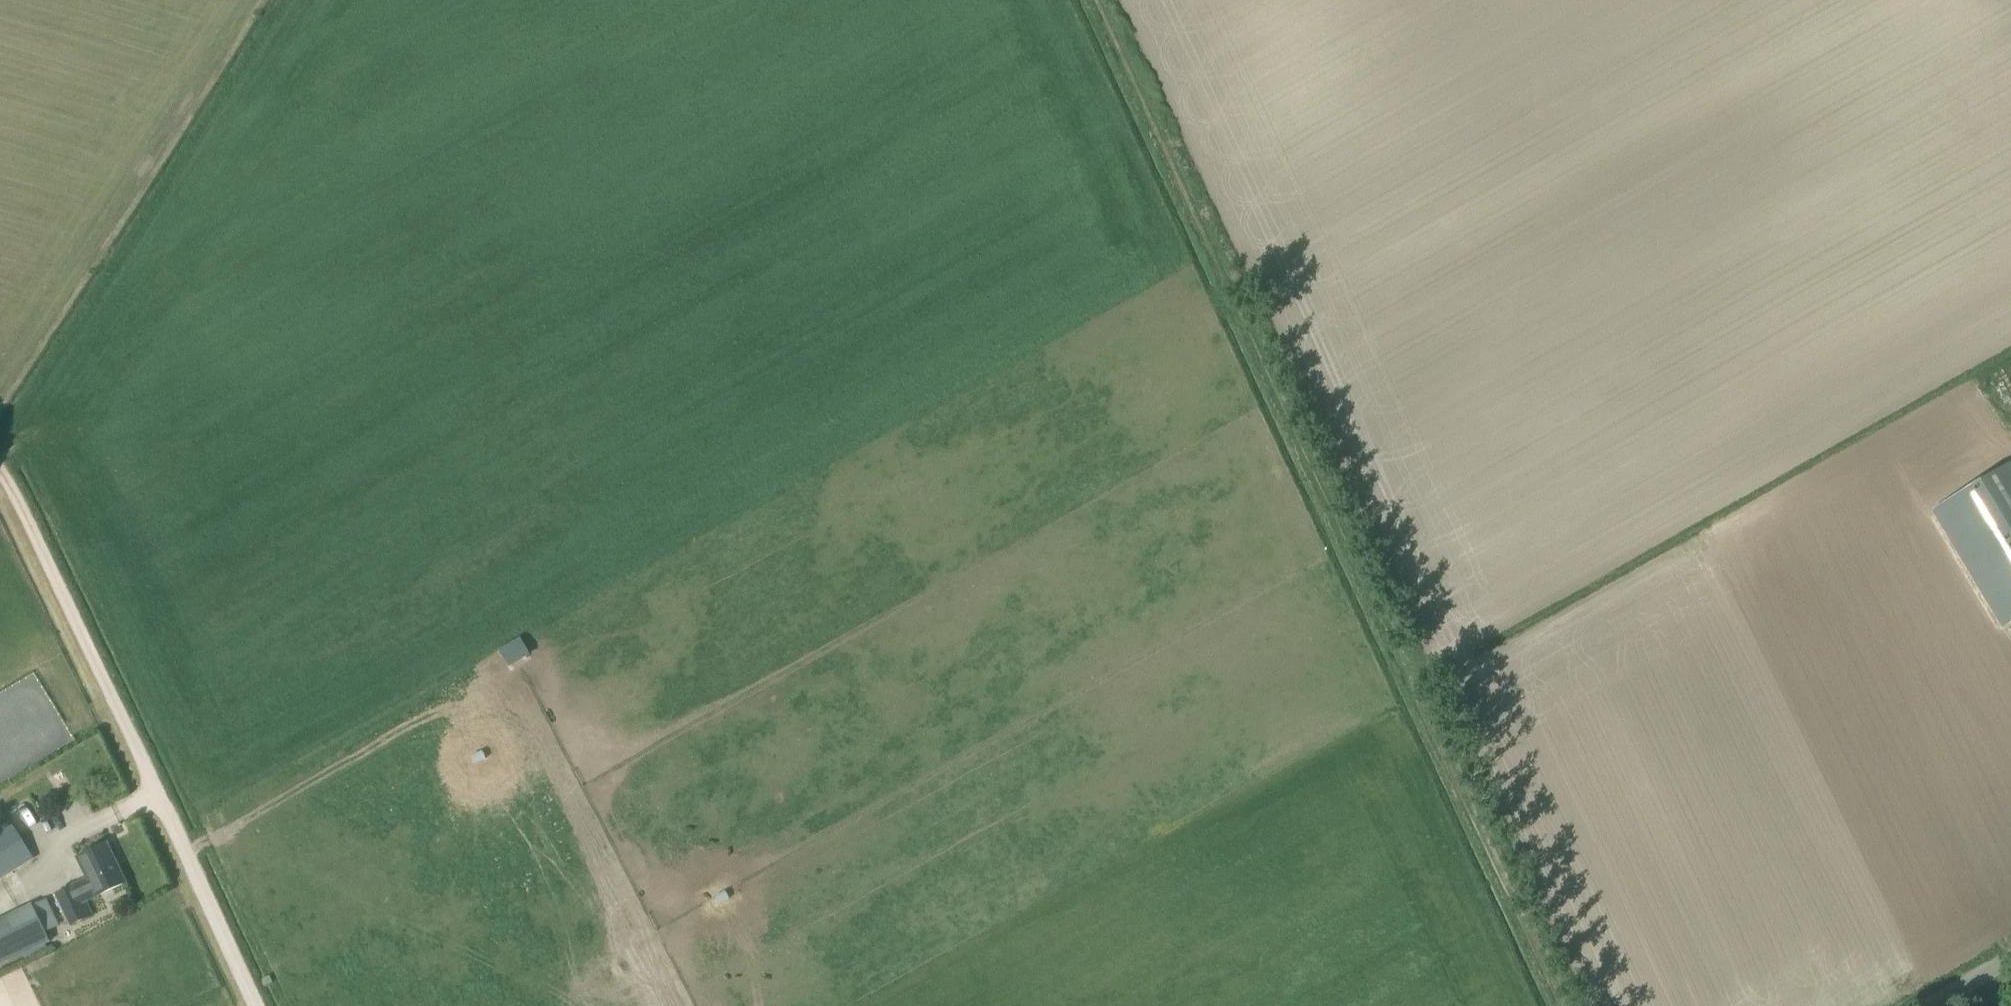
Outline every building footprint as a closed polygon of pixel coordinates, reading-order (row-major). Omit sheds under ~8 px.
[(1931,514),(2002,631),(2010,626),(2010,465),(1931,514)] [(33,859),(11,823),(0,830),(0,879),(33,859)] [(96,897),(125,883),(106,844),(77,858),(87,879),(56,895),(71,926),(92,916),(85,902),(96,897)] [(50,942),(46,933),(60,926),(47,899),(0,921),(0,966),(50,942)]
